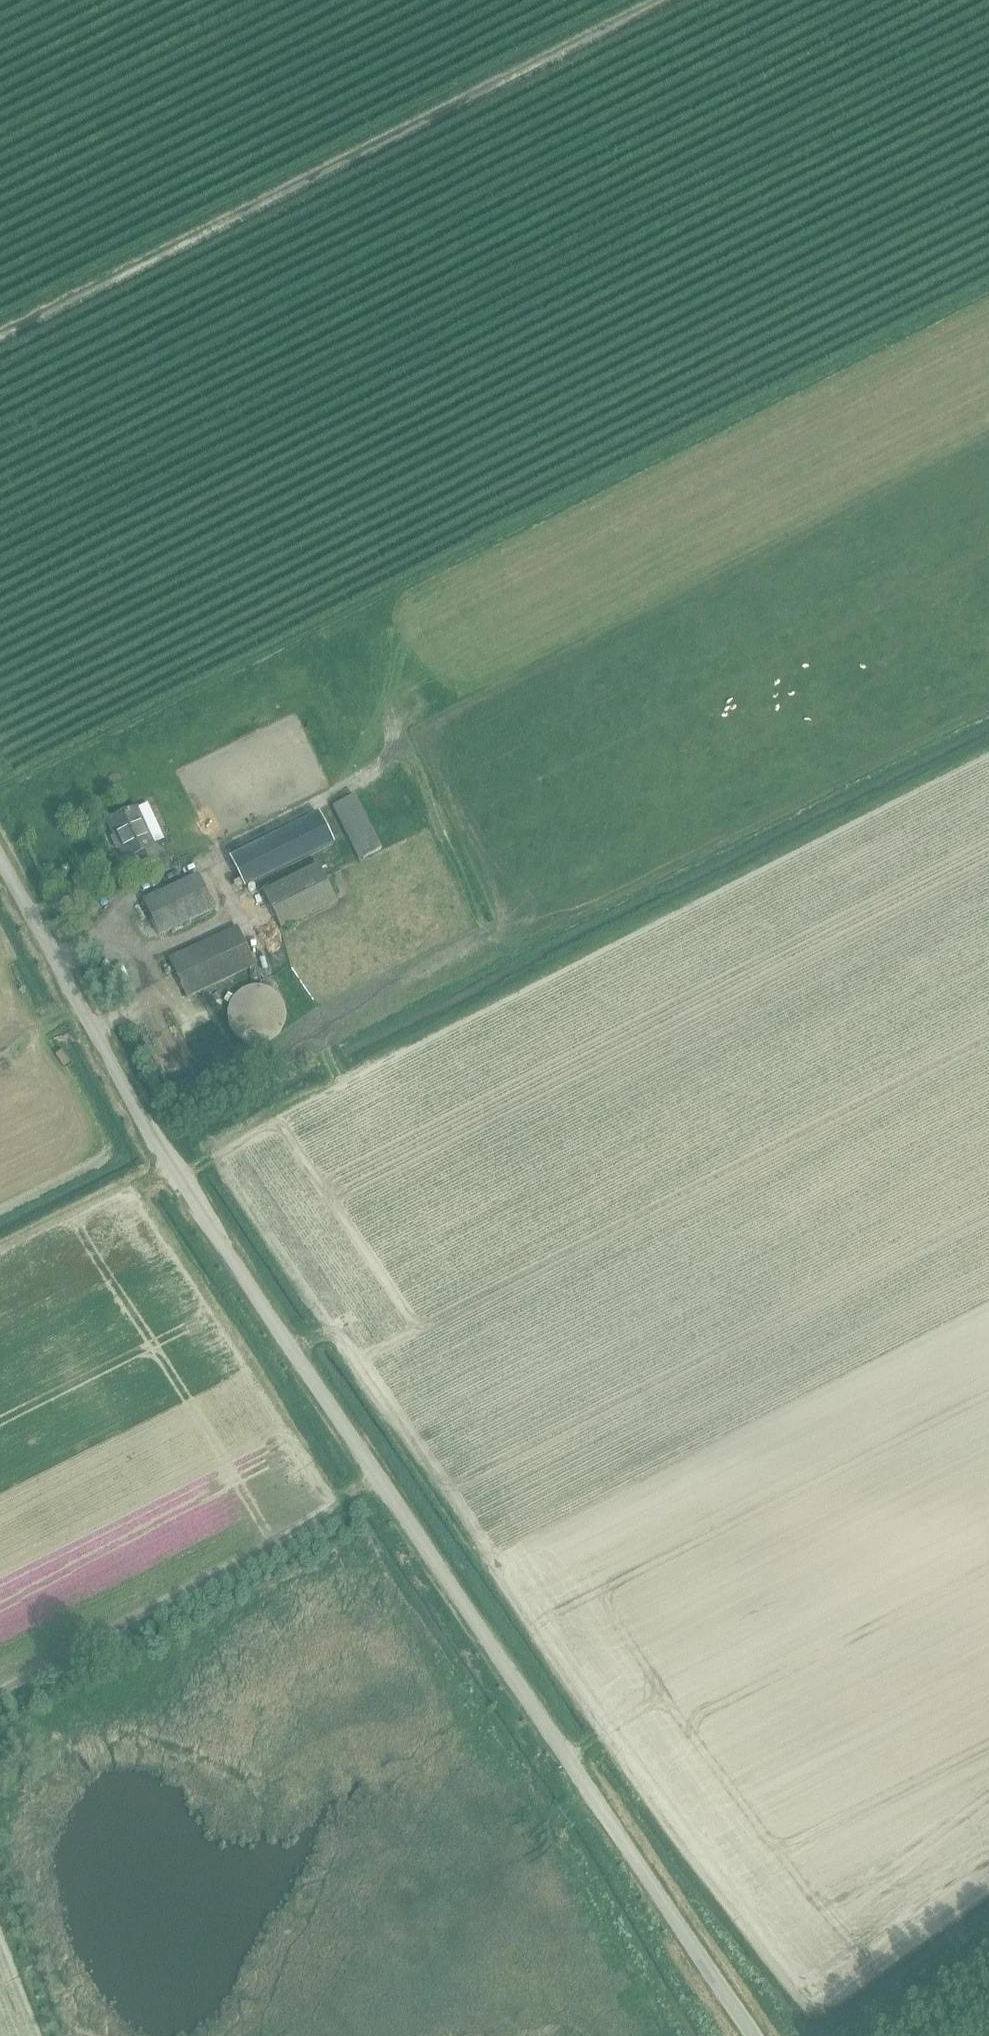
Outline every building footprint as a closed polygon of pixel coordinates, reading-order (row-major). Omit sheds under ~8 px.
[(358,861),(379,850),(352,795),(331,806),(358,861)] [(136,806),(109,819),(127,858),(134,855),(139,867),(165,856),(158,842),(154,844),(136,806)] [(244,887),(332,842),(317,814),(229,859),(244,887)] [(279,926),(332,899),(314,864),(262,892),(279,926)] [(159,934),(212,909),(196,876),(143,901),(159,934)] [(187,996),(253,965),(236,927),(170,958),(187,996)] [(250,1043),(260,1043),(269,1041),(277,1036),(283,1029),(286,1020),(287,1011),(285,1002),(280,993),(273,987),(264,984),(255,983),(245,985),(237,990),(231,998),(228,1006),(227,1016),(229,1025),(234,1033),(241,1039),(250,1043)]
